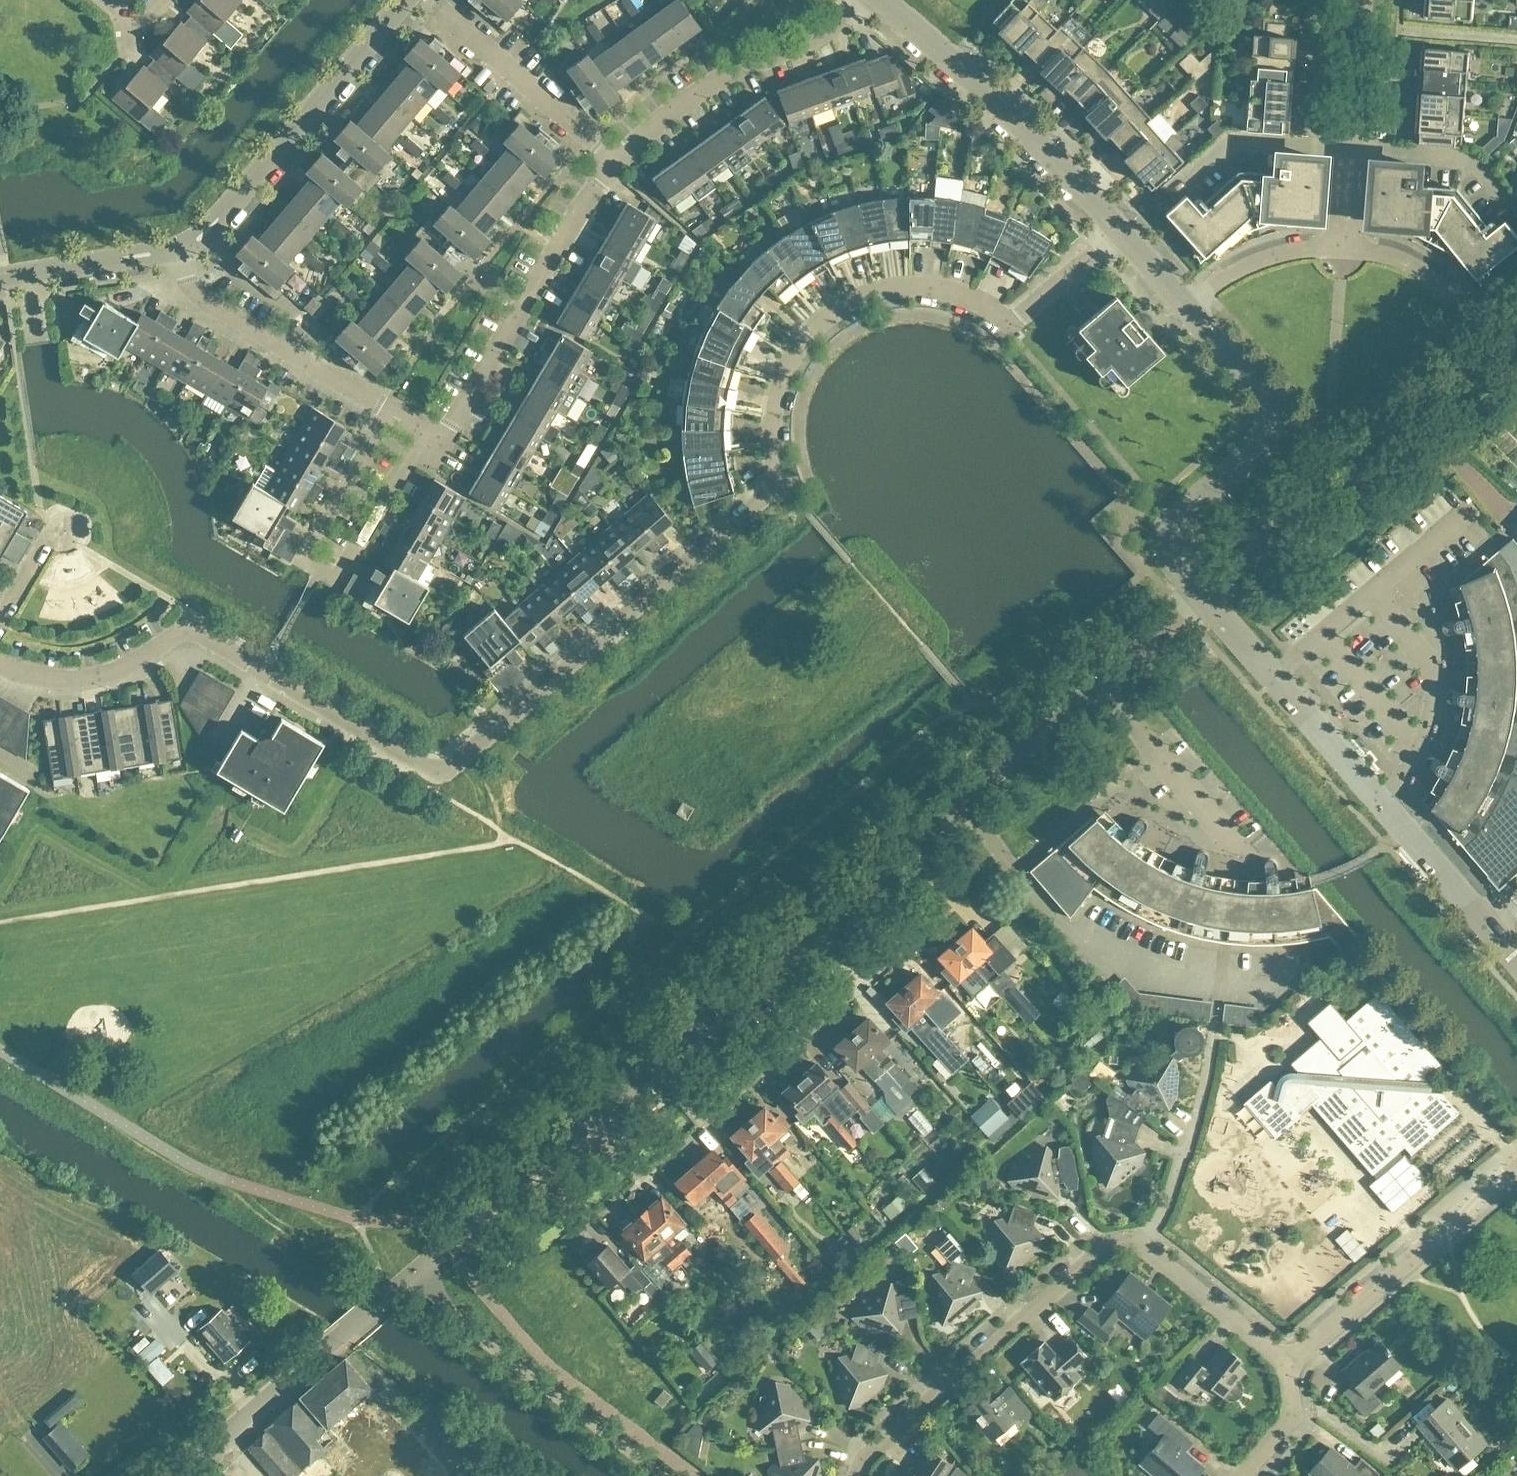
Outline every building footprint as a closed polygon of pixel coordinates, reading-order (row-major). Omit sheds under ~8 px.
[(242,0),(196,0),(187,10),(192,14),(214,32),(214,33),(231,48),(243,33),(226,19),(242,0)] [(506,32),(513,23),(508,18),(523,1),(521,0),(469,0),(506,32)] [(632,0),(623,0),(621,1),(634,18),(641,13),(632,0)] [(681,0),(675,0),(661,10),(683,40),(701,27),(681,0)] [(1049,3),(1046,0),(1030,0),(1028,1),(1027,0),(1011,0),(989,24),(1011,44),(1049,3)] [(1474,0),(1426,0),(1425,16),(1472,20),(1474,0)] [(1035,60),(1065,29),(1060,25),(1057,28),(1045,17),(1054,7),(1049,3),(1011,44),(1029,61),(1032,57),(1035,60)] [(683,40),(661,10),(644,23),(666,53),(683,40)] [(1168,11),(1157,23),(1165,31),(1176,19),(1168,11)] [(189,62),(214,33),(214,32),(192,14),(184,24),(181,21),(164,41),(162,39),(150,54),(155,58),(155,57),(177,76),(176,76),(194,91),(206,77),(189,62)] [(1509,15),(1508,28),(1516,28),(1516,16),(1509,15)] [(593,35),(600,30),(594,21),(586,26),(593,35)] [(1294,70),(1296,38),(1284,37),(1285,24),(1267,22),(1266,35),(1253,34),(1251,66),(1294,70)] [(666,53),(644,23),(627,35),(649,65),(666,53)] [(1053,83),(1086,48),(1065,29),(1035,60),(1040,65),(1037,68),(1053,83)] [(606,38),(600,30),(593,35),(599,43),(606,38)] [(649,65),(627,35),(610,48),(631,78),(649,65)] [(473,69),(434,36),(428,44),(420,37),(405,56),(411,61),(439,85),(446,90),(460,73),(466,78),(473,69)] [(631,78),(610,48),(592,61),(614,91),(631,78)] [(1078,100),(1107,68),(1086,48),(1053,83),(1066,95),(1069,92),(1078,100)] [(1467,83),(1470,51),(1422,48),(1420,80),(1467,83)] [(1209,66),(1210,50),(1187,71),(1194,79),(1209,66)] [(898,61),(891,63),(887,53),(866,61),(865,61),(876,91),(875,91),(876,95),(896,87),(900,97),(915,91),(907,70),(903,72),(898,61)] [(614,91),(592,61),(587,54),(569,67),(564,61),(555,68),(585,109),(593,103),(599,111),(619,97),(614,91)] [(152,105),(176,76),(177,76),(155,57),(155,58),(146,67),(144,65),(127,84),(125,83),(113,97),(157,135),(169,120),(152,105)] [(876,91),(865,61),(866,61),(865,57),(842,65),(854,99),(875,91),(876,91)] [(439,85),(411,61),(397,77),(425,101),(439,85)] [(854,99),(842,65),(821,73),(833,106),(854,99)] [(1291,101),(1294,70),(1251,66),(1248,98),(1291,101)] [(1093,125),(1129,93),(1108,70),(1107,68),(1078,100),(1085,109),(1082,112),(1093,125)] [(833,106),(821,73),(799,81),(811,114),(833,106)] [(425,101),(397,77),(384,93),(412,117),(425,101)] [(1465,115),(1467,83),(1420,80),(1417,111),(1465,115)] [(811,114),(799,81),(777,89),(789,122),(811,114)] [(412,117),(384,93),(370,109),(398,133),(412,117)] [(1116,143),(1148,114),(1129,93),(1093,125),(1108,141),(1112,138),(1116,143)] [(766,138),(785,124),(765,96),(745,110),(766,138)] [(938,97),(928,108),(935,114),(929,121),(956,127),(959,116),(938,97)] [(1289,133),(1291,101),(1248,98),(1246,130),(1289,133)] [(438,117),(444,110),(436,103),(430,110),(438,117)] [(398,133),(370,109),(356,125),(385,149),(398,133)] [(446,124),(452,117),(444,110),(438,117),(446,124)] [(559,143),(521,110),(513,119),(519,123),(504,140),(510,146),(539,170),(545,175),(560,157),(553,151),(559,143)] [(766,138),(745,110),(727,123),(747,151),(766,138)] [(1462,147),(1465,115),(1417,111),(1415,143),(1462,147)] [(1132,168),(1164,140),(1149,122),(1152,119),(1148,114),(1116,143),(1119,147),(1116,150),(1132,168)] [(1508,130),(1513,118),(1505,118),(1504,118),(1501,117),(1500,130),(1508,130)] [(391,154),(385,149),(356,125),(350,119),(335,137),(342,144),(336,152),(345,159),(375,185),(382,176),(376,172),(391,154)] [(1216,138),(1226,129),(1217,120),(1208,128),(1216,138)] [(898,122),(888,125),(891,134),(901,130),(898,122)] [(747,151),(727,123),(708,136),(729,165),(734,172),(753,159),(747,151)] [(882,138),(891,134),(888,125),(879,129),(882,138)] [(975,129),(968,151),(979,154),(990,143),(975,129)] [(853,130),(843,133),(849,150),(859,146),(853,130)] [(839,153),(849,150),(843,133),(833,137),(839,153)] [(1152,190),(1184,162),(1175,151),(1183,143),(1175,133),(1166,141),(1164,140),(1132,168),(1152,190)] [(410,150),(416,143),(408,136),(402,143),(410,150)] [(729,165),(708,136),(690,150),(711,178),(729,165)] [(1508,144),(1516,154),(1516,137),(1508,144)] [(479,151),(485,145),(477,138),(471,145),(479,151)] [(424,150),(416,143),(410,150),(418,157),(424,150)] [(487,158),(493,151),(485,145),(479,151),(487,158)] [(539,170),(510,146),(496,162),(525,186),(539,170)] [(711,178),(690,150),(671,163),(692,192),(697,199),(716,186),(711,178)] [(345,159),(339,167),(322,152),(306,170),(313,176),(341,200),(347,205),(362,188),(368,193),(375,185),(345,159)] [(1493,167),(1503,159),(1497,152),(1487,160),(1493,167)] [(1318,219),(1323,159),(1279,155),(1277,180),(1241,177),(1202,212),(1186,195),(1176,204),(1165,213),(1205,257),(1253,213),(1318,219)] [(814,159),(804,163),(807,171),(817,168),(814,159)] [(525,186),(496,162),(483,178),(511,202),(525,186)] [(692,192),(671,163),(652,177),(673,206),(692,192)] [(797,175),(807,171),(804,163),(794,166),(797,175)] [(1455,194),(1419,191),(1421,167),(1377,163),(1372,223),(1437,228),(1478,279),(1516,247),(1516,232),(1507,220),(1488,235),(1455,194)] [(830,167),(819,171),(821,178),(832,174),(830,167)] [(774,170),(766,176),(771,184),(780,178),(774,170)] [(457,177),(449,171),(443,178),(451,184),(457,177)] [(341,200),(313,176),(299,192),(327,216),(341,200)] [(763,190),(771,184),(766,176),(757,183),(763,190)] [(952,242),(960,200),(961,200),(963,180),(936,176),(934,197),(931,239),(952,242)] [(465,184),(457,177),(451,184),(459,191),(465,184)] [(511,202),(483,178),(470,193),(498,218),(511,202)] [(327,216),(299,192),(286,208),(314,232),(327,216)] [(498,218),(470,193),(456,210),(484,234),(498,218)] [(910,238),(909,196),(883,198),(889,240),(910,238)] [(934,197),(909,196),(910,238),(931,239),(934,197)] [(737,197),(729,203),(734,211),(743,205),(737,197)] [(889,240),(883,198),(858,203),(868,244),(889,240)] [(985,207),(961,200),(960,200),(952,242),(972,247),(985,207)] [(646,240),(658,219),(627,202),(615,222),(646,240)] [(726,217),(734,211),(729,203),(720,210),(726,217)] [(868,244),(858,203),(833,211),(848,250),(849,250),(868,244)] [(484,234),(456,210),(449,204),(435,221),(429,217),(422,225),(461,258),(467,251),(475,257),(490,239),(484,234)] [(992,254),(1009,215),(985,207),(972,247),(992,254)] [(314,232),(286,208),(272,223),(300,248),(314,232)] [(848,250),(833,211),(810,221),(829,259),(848,250)] [(1010,263),(1031,227),(1009,215),(992,254),(1010,263)] [(716,224),(710,217),(702,223),(707,231),(716,224)] [(346,225),(338,219),(332,225),(340,232),(346,225)] [(829,259),(810,221),(794,230),(788,234),(811,269),(829,259)] [(634,260),(646,240),(615,222),(604,242),(634,260)] [(300,248),(272,223),(258,240),(286,264),(300,248)] [(790,223),(783,227),(788,234),(794,230),(790,223)] [(354,232),(346,225),(340,232),(348,239),(354,232)] [(461,258),(422,225),(415,233),(420,238),(406,255),(412,261),(440,285),(447,290),(462,272),(454,265),(461,258)] [(1029,275),(1053,243),(1054,241),(1031,227),(1010,263),(1029,275)] [(286,264),(258,240),(252,234),(236,252),(244,259),(238,267),(276,300),(284,291),(278,286),(293,269),(286,264)] [(811,269),(788,234),(767,249),(794,282),(811,269)] [(642,265),(634,260),(604,242),(592,261),(622,279),(630,284),(642,265)] [(682,249),(677,258),(685,262),(690,253),(682,249)] [(794,282),(767,249),(747,267),(740,276),(760,294),(767,286),(777,296),(794,282)] [(312,265),(318,258),(310,251),(304,258),(312,265)] [(380,266),(386,260),(378,253),(372,260),(380,266)] [(320,272),(326,265),(318,258),(312,265),(320,272)] [(680,271),(685,262),(677,258),(672,267),(680,271)] [(388,273),(394,266),(386,260),(380,266),(388,273)] [(440,285),(412,261),(398,277),(427,301),(440,285)] [(611,299),(622,279),(592,261),(580,281),(611,299)] [(765,311),(754,302),(760,294),(740,276),(732,285),(717,307),(752,329),(765,311)] [(427,301),(398,277),(385,293),(413,317),(427,301)] [(298,279),(287,293),(298,302),(309,288),(298,279)] [(599,318),(611,299),(580,281),(569,301),(599,318)] [(352,299),(358,292),(350,286),(344,292),(352,299)] [(661,302),(667,293),(659,289),(653,297),(661,302)] [(360,306),(366,299),(358,292),(352,299),(360,306)] [(413,317),(385,293),(371,308),(400,332),(413,317)] [(1093,364),(1140,323),(1116,295),(1079,327),(1077,326),(1075,325),(1073,325),(1071,325),(1070,326),(1069,327),(1068,328),(1068,329),(1067,330),(1067,331),(1067,332),(1067,333),(1068,334),(1068,335),(1068,336),(1069,336),(1077,345),(1076,346),(1075,347),(1075,348),(1074,349),(1074,351),(1074,352),(1075,353),(1076,355),(1077,356),(1078,356),(1079,357),(1080,357),(1082,357),(1083,357),(1084,356),(1086,356),(1092,363),(1092,364),(1093,364)] [(312,314),(322,303),(314,296),(304,307),(312,314)] [(656,311),(661,302),(653,297),(648,307),(656,311)] [(138,322),(137,321),(103,301),(98,310),(85,302),(79,311),(84,314),(70,338),(80,344),(84,337),(118,357),(125,345),(124,345),(138,322)] [(587,339),(599,318),(569,301),(557,321),(587,339)] [(752,329),(717,307),(705,329),(742,348),(752,329)] [(400,332),(371,308),(358,324),(386,349),(400,332)] [(145,357),(169,315),(161,310),(155,320),(142,312),(137,321),(138,322),(124,345),(125,345),(145,357)] [(166,369),(184,337),(172,330),(178,320),(169,315),(145,357),(166,369)] [(386,349),(358,324),(351,319),(336,336),(331,332),(324,340),(362,373),(369,365),(377,372),(392,354),(386,349)] [(1128,384),(1127,383),(1164,351),(1140,323),(1093,364),(1093,365),(1093,364),(1100,372),(1099,373),(1099,374),(1098,375),(1098,376),(1098,377),(1098,378),(1098,380),(1099,381),(1099,382),(1100,383),(1101,384),(1102,384),(1104,385),(1106,384),(1107,384),(1108,384),(1109,383),(1117,392),(1118,393),(1119,394),(1121,394),(1123,394),(1125,393),(1126,392),(1127,392),(1128,390),(1129,388),(1129,387),(1128,386),(1128,385),(1128,384)] [(636,328),(630,337),(638,342),(643,333),(636,328)] [(734,367),(742,348),(705,329),(704,330),(695,353),(734,367)] [(581,371),(593,351),(562,333),(557,342),(548,337),(541,347),(551,353),(550,353),(581,371)] [(186,381),(211,339),(202,334),(196,345),(184,337),(166,369),(186,381)] [(633,351),(638,342),(630,337),(625,346),(633,351)] [(207,393),(225,362),(213,354),(219,344),(211,339),(186,381),(207,393)] [(569,391),(581,371),(550,353),(539,373),(569,391)] [(728,387),(734,368),(734,367),(695,353),(688,378),(728,387)] [(228,405),(252,364),(244,359),(238,369),(225,362),(207,393),(228,405)] [(266,389),(268,387),(255,379),(261,369),(252,364),(228,405),(249,418),(266,389)] [(569,391),(539,373),(527,393),(558,410),(566,415),(578,396),(569,391)] [(725,408),(728,388),(728,387),(688,378),(683,403),(725,408)] [(266,389),(278,396),(282,388),(271,382),(268,387),(266,389)] [(623,384),(618,393),(626,398),(631,389),(623,384)] [(550,424),(558,410),(527,393),(516,412),(546,430),(556,436),(559,429),(550,424)] [(620,407),(626,398),(618,393),(612,402),(620,407)] [(724,428),(725,409),(725,408),(683,403),(683,404),(682,428),(724,429),(724,428)] [(337,439),(345,426),(314,407),(301,429),(343,453),(348,445),(337,439)] [(556,436),(546,430),(516,412),(504,432),(534,450),(542,437),(552,443),(556,436)] [(600,423),(595,432),(603,437),(608,428),(600,423)] [(725,450),(724,429),(682,428),(682,429),(683,454),(725,450)] [(343,453),(301,429),(289,449),(320,468),(328,456),(338,462),(343,453)] [(523,469),(534,450),(504,432),(492,451),(523,469)] [(597,446),(603,437),(595,432),(589,441),(597,446)] [(589,441),(582,452),(590,457),(597,446),(589,441)] [(618,456),(608,445),(601,451),(611,462),(618,456)] [(313,480),(320,468),(289,449),(277,470),(318,495),(323,486),(313,480)] [(728,470),(725,450),(683,454),(687,478),(687,479),(728,470)] [(511,489),(523,469),(492,451),(481,471),(511,489)] [(582,452),(576,462),(584,466),(590,457),(582,452)] [(576,462),(571,471),(579,476),(584,466),(576,462)] [(593,464),(589,470),(599,481),(603,478),(593,464)] [(318,495),(277,470),(276,471),(266,465),(255,484),(265,490),(264,491),(287,504),(287,505),(295,510),(303,497),(313,503),(318,495)] [(562,466),(551,484),(561,490),(569,495),(579,476),(571,471),(562,466)] [(734,491),(728,471),(728,470),(687,479),(694,503),(694,505),(701,502),(734,491)] [(499,509),(511,489),(481,471),(469,492),(499,509)] [(466,497),(435,479),(427,492),(417,486),(412,494),(422,500),(453,519),(466,497)] [(409,481),(404,489),(412,494),(417,486),(409,481)] [(272,550),(286,526),(291,529),(296,520),(283,512),(287,505),(287,504),(264,491),(265,490),(255,484),(253,483),(232,518),(266,538),(262,545),(272,550)] [(579,487),(573,497),(580,503),(584,507),(591,502),(584,493),(579,487)] [(561,490),(554,502),(562,506),(568,495),(569,495),(561,490)] [(673,521),(649,493),(630,509),(662,546),(669,540),(661,531),(673,521)] [(28,511),(0,495),(0,536),(25,551),(32,540),(16,531),(28,511)] [(452,521),(453,519),(422,500),(410,521),(441,539),(443,537),(455,534),(452,521)] [(554,502),(548,511),(556,515),(562,506),(554,502)] [(706,516),(701,502),(694,505),(699,519),(706,516)] [(662,546),(630,509),(612,525),(636,553),(647,543),(654,553),(662,546)] [(551,525),(556,515),(548,511),(543,520),(551,525)] [(560,519),(553,529),(560,537),(569,530),(560,519)] [(494,520),(486,533),(494,538),(502,525),(494,520)] [(440,542),(441,539),(410,521),(403,533),(392,527),(387,535),(429,560),(431,558),(443,554),(440,542)] [(636,553),(612,525),(594,540),(625,578),(633,571),(625,562),(636,553)] [(417,581),(418,580),(429,560),(387,535),(382,544),(393,550),(385,563),(394,568),(394,567),(417,581)] [(3,553),(19,562),(25,551),(0,536),(0,558),(3,553)] [(1480,660),(1516,658),(1516,542),(1513,538),(1463,581),(1464,583),(1464,584),(1464,585),(1465,585),(1465,586),(1465,587),(1466,587),(1466,588),(1466,589),(1466,590),(1467,590),(1467,591),(1467,592),(1468,593),(1468,594),(1468,595),(1469,596),(1469,597),(1469,598),(1469,599),(1470,599),(1470,600),(1470,601),(1470,602),(1471,602),(1471,603),(1471,604),(1471,605),(1472,606),(1472,607),(1472,608),(1472,609),(1473,610),(1473,611),(1473,612),(1473,613),(1474,613),(1474,614),(1474,615),(1474,616),(1474,617),(1475,617),(1475,618),(1475,619),(1475,620),(1475,621),(1475,622),(1476,622),(1476,623),(1476,624),(1476,625),(1476,626),(1476,627),(1477,627),(1477,628),(1477,629),(1477,630),(1477,631),(1477,632),(1478,633),(1478,634),(1478,635),(1478,636),(1478,637),(1478,638),(1478,639),(1479,640),(1479,641),(1479,642),(1479,643),(1479,644),(1479,645),(1479,646),(1479,647),(1479,648),(1480,649),(1480,650),(1480,651),(1480,652),(1480,653),(1480,654),(1480,655),(1480,656),(1480,657),(1480,658),(1480,659),(1480,660)] [(625,578),(594,540),(576,556),(599,584),(610,575),(618,584),(625,578)] [(599,584),(576,556),(557,572),(589,609),(596,603),(588,594),(599,584)] [(409,622),(430,587),(418,580),(417,581),(394,567),(394,568),(390,575),(376,567),(370,576),(376,579),(361,603),(371,609),(375,602),(409,622)] [(589,609),(557,572),(539,588),(563,616),(573,606),(581,616),(589,609)] [(471,587),(464,597),(475,605),(482,594),(471,587)] [(563,616),(539,588),(521,604),(552,641),(560,634),(552,625),(563,616)] [(552,641),(521,604),(504,618),(503,619),(520,639),(519,640),(526,648),(537,638),(545,647),(552,641)] [(513,645),(519,640),(520,639),(503,619),(504,618),(495,608),(464,634),(489,664),(483,670),(490,678),(512,660),(515,665),(523,658),(513,645)] [(1451,633),(1464,630),(1461,618),(1448,622),(1447,622),(1446,622),(1446,623),(1445,623),(1445,624),(1444,625),(1444,626),(1444,627),(1444,628),(1444,629),(1444,630),(1445,631),(1445,632),(1446,632),(1447,633),(1448,633),(1449,633),(1450,633),(1451,633)] [(1470,738),(1516,753),(1516,658),(1480,660),(1480,661),(1480,662),(1480,663),(1480,664),(1480,665),(1480,666),(1480,667),(1480,668),(1480,669),(1480,670),(1480,671),(1480,672),(1480,673),(1480,674),(1480,675),(1480,676),(1480,677),(1480,678),(1480,679),(1480,680),(1480,681),(1480,682),(1480,683),(1480,684),(1480,685),(1480,686),(1480,687),(1480,688),(1480,689),(1480,690),(1480,691),(1479,691),(1479,692),(1479,693),(1479,694),(1479,695),(1479,696),(1479,697),(1479,698),(1479,699),(1479,700),(1478,700),(1478,701),(1478,702),(1478,703),(1478,704),(1478,705),(1478,706),(1477,707),(1477,708),(1477,709),(1477,710),(1477,711),(1477,712),(1476,713),(1476,714),(1476,715),(1476,716),(1476,717),(1475,718),(1475,719),(1475,720),(1475,721),(1475,722),(1474,722),(1474,723),(1474,724),(1474,725),(1474,726),(1473,726),(1473,727),(1473,728),(1473,729),(1473,730),(1472,731),(1472,732),(1472,733),(1472,734),(1471,734),(1471,735),(1471,736),(1471,737),(1470,738)] [(179,728),(211,741),(233,692),(200,678),(179,728)] [(1467,692),(1454,690),(1453,690),(1452,690),(1451,691),(1450,691),(1449,691),(1449,692),(1448,693),(1448,694),(1447,694),(1447,695),(1447,696),(1447,697),(1447,698),(1448,698),(1448,699),(1448,700),(1449,700),(1449,701),(1450,701),(1450,702),(1451,702),(1452,702),(1466,704),(1467,692)] [(182,758),(173,699),(156,702),(156,701),(151,702),(160,761),(165,761),(165,760),(182,758)] [(160,761),(151,702),(145,703),(129,706),(139,764),(155,762),(160,761)] [(139,764),(129,706),(113,708),(108,709),(117,768),(123,767),(139,764)] [(117,768),(108,709),(103,710),(87,713),(96,771),(112,769),(117,768)] [(96,771),(87,713),(71,715),(65,716),(75,775),(80,774),(96,771)] [(75,775),(65,716),(60,717),(43,720),(53,778),(69,775),(69,776),(75,775)] [(284,810),(324,743),(282,718),(272,734),(263,729),(258,738),(242,728),(217,770),(284,810)] [(1470,738),(1470,739),(1470,740),(1469,741),(1469,742),(1469,743),(1468,744),(1468,745),(1468,746),(1467,747),(1467,748),(1467,749),(1466,750),(1466,751),(1466,752),(1465,752),(1465,753),(1465,754),(1464,755),(1464,756),(1464,757),(1463,757),(1463,758),(1463,759),(1462,760),(1462,761),(1461,762),(1461,763),(1461,764),(1460,764),(1460,765),(1460,766),(1459,767),(1459,768),(1458,769),(1458,770),(1458,771),(1457,771),(1457,772),(1457,773),(1456,773),(1456,774),(1456,775),(1455,775),(1455,776),(1455,777),(1454,777),(1454,778),(1453,779),(1453,780),(1452,781),(1452,782),(1451,783),(1451,784),(1450,785),(1450,786),(1449,786),(1449,787),(1449,788),(1448,788),(1448,789),(1447,790),(1447,791),(1446,792),(1446,793),(1445,793),(1445,794),(1444,795),(1444,796),(1443,796),(1443,797),(1442,798),(1442,799),(1441,800),(1440,801),(1440,802),(1439,802),(1439,803),(1438,804),(1438,805),(1437,805),(1437,806),(1436,807),(1435,808),(1435,809),(1433,810),(1467,850),(1476,838),(1490,819),(1497,807),(1506,791),(1512,777),(1516,763),(1516,753),(1470,738)] [(1429,767),(1442,774),(1447,763),(1435,757),(1434,756),(1433,756),(1432,756),(1431,756),(1430,756),(1430,757),(1429,757),(1428,758),(1427,759),(1427,760),(1426,760),(1426,761),(1426,762),(1426,763),(1426,764),(1427,764),(1427,765),(1427,766),(1428,766),(1428,767),(1429,767)] [(1512,777),(1506,791),(1497,807),(1490,819),(1476,838),(1467,850),(1500,888),(1516,873),(1516,763),(1512,777)] [(29,789),(0,771),(0,839),(29,789)] [(1095,819),(1093,816),(1030,870),(1070,917),(1093,887),(1112,901),(1134,913),(1158,867),(1158,866),(1157,866),(1156,866),(1155,865),(1154,865),(1154,864),(1153,864),(1152,864),(1151,863),(1150,863),(1150,862),(1149,862),(1148,861),(1147,861),(1147,860),(1146,860),(1145,860),(1145,859),(1144,859),(1143,858),(1142,858),(1142,857),(1141,857),(1140,856),(1139,856),(1138,855),(1137,855),(1137,854),(1136,854),(1135,853),(1134,853),(1134,852),(1133,852),(1132,851),(1131,851),(1131,850),(1130,850),(1130,849),(1129,849),(1128,848),(1127,848),(1127,847),(1126,847),(1126,846),(1125,846),(1124,845),(1123,845),(1123,844),(1122,844),(1122,843),(1121,843),(1120,842),(1119,841),(1118,841),(1118,840),(1117,840),(1117,839),(1116,839),(1115,838),(1114,837),(1113,837),(1113,836),(1112,836),(1112,835),(1111,835),(1110,834),(1109,833),(1109,832),(1108,832),(1107,831),(1106,830),(1105,829),(1104,829),(1104,828),(1103,828),(1103,827),(1102,826),(1101,826),(1101,825),(1100,825),(1100,824),(1099,824),(1099,823),(1098,822),(1097,822),(1097,821),(1096,821),(1096,820),(1095,819)] [(1137,839),(1146,828),(1146,827),(1147,827),(1147,826),(1147,825),(1147,824),(1147,823),(1146,822),(1146,821),(1145,821),(1145,820),(1144,820),(1144,819),(1143,819),(1142,819),(1141,819),(1140,819),(1139,819),(1138,819),(1138,820),(1137,820),(1137,821),(1136,821),(1128,832),(1137,839)] [(1204,872),(1208,859),(1208,858),(1208,857),(1208,856),(1208,855),(1208,854),(1207,854),(1207,853),(1206,853),(1206,852),(1205,852),(1205,851),(1204,851),(1203,851),(1202,851),(1201,851),(1200,851),(1200,852),(1199,852),(1198,852),(1198,853),(1197,854),(1197,855),(1192,868),(1204,872)] [(1266,862),(1265,863),(1265,864),(1265,865),(1265,879),(1278,879),(1277,865),(1277,864),(1276,864),(1276,863),(1276,862),(1275,861),(1274,861),(1274,860),(1273,860),(1272,860),(1271,860),(1271,859),(1270,859),(1270,860),(1269,860),(1268,860),(1267,861),(1266,861),(1266,862)] [(1159,867),(1158,867),(1134,913),(1156,924),(1179,932),(1202,938),(1215,940),(1226,942),(1233,890),(1232,890),(1231,890),(1230,890),(1229,890),(1228,890),(1227,889),(1226,889),(1225,889),(1224,889),(1223,889),(1222,889),(1222,888),(1221,888),(1220,888),(1219,888),(1218,888),(1217,888),(1216,887),(1215,887),(1214,887),(1213,887),(1212,886),(1211,886),(1210,886),(1209,886),(1208,886),(1208,885),(1207,885),(1206,885),(1205,885),(1204,885),(1204,884),(1203,884),(1202,884),(1201,884),(1200,883),(1199,883),(1198,883),(1197,882),(1196,882),(1195,882),(1194,882),(1194,881),(1193,881),(1192,881),(1191,881),(1191,880),(1190,880),(1189,880),(1188,880),(1188,879),(1187,879),(1186,879),(1185,879),(1185,878),(1184,878),(1183,878),(1182,878),(1182,877),(1181,877),(1180,877),(1180,876),(1179,876),(1178,876),(1177,876),(1177,875),(1176,875),(1175,875),(1174,874),(1173,874),(1172,873),(1171,873),(1170,873),(1170,872),(1169,872),(1168,872),(1168,871),(1167,871),(1166,871),(1165,870),(1164,870),(1163,869),(1162,869),(1161,868),(1160,868),(1159,867)] [(1315,887),(1312,887),(1311,887),(1311,888),(1310,888),(1309,888),(1308,888),(1307,888),(1306,888),(1306,889),(1305,889),(1304,889),(1303,889),(1302,889),(1301,889),(1300,889),(1300,890),(1299,890),(1298,890),(1297,890),(1296,890),(1295,890),(1294,890),(1293,890),(1293,891),(1292,891),(1291,891),(1290,891),(1289,891),(1288,891),(1287,891),(1286,891),(1285,891),(1284,891),(1283,892),(1282,892),(1281,892),(1280,892),(1279,892),(1278,892),(1277,892),(1276,892),(1275,892),(1274,892),(1273,892),(1272,892),(1271,892),(1270,892),(1269,892),(1268,892),(1267,892),(1266,892),(1265,892),(1264,892),(1263,892),(1262,892),(1261,892),(1260,892),(1259,892),(1258,892),(1257,892),(1256,892),(1255,892),(1254,892),(1253,892),(1252,892),(1251,892),(1250,892),(1249,892),(1248,892),(1247,892),(1246,892),(1245,892),(1244,891),(1243,891),(1242,891),(1241,891),(1240,891),(1239,891),(1238,891),(1237,891),(1236,891),(1235,891),(1235,890),(1234,890),(1233,890),(1226,942),(1237,943),(1251,944),(1275,944),(1299,942),(1323,937),(1329,935),(1344,953),(1360,939),(1358,937),(1315,887)] [(984,942),(972,929),(956,942),(990,981),(1002,996),(1002,995),(1028,1025),(1041,1013),(1002,971),(1016,958),(993,933),(984,942)] [(973,996),(990,981),(956,942),(940,956),(943,960),(938,964),(943,970),(942,971),(954,984),(959,980),(973,996)] [(920,973),(904,987),(925,1011),(968,1057),(976,1049),(933,1001),(939,995),(920,973)] [(925,1011),(904,987),(888,1001),(898,1013),(893,1018),(905,1031),(913,1024),(922,1034),(920,1036),(939,1058),(954,1045),(952,1042),(925,1011)] [(1459,1113),(1426,1075),(1440,1063),(1378,992),(1346,1020),(1330,1001),(1307,1021),(1320,1037),(1290,1063),(1298,1071),(1293,1070),(1289,1071),(1285,1072),(1282,1074),(1279,1077),(1277,1081),(1276,1083),(1276,1085),(1270,1080),(1245,1102),(1275,1137),(1300,1116),(1298,1114),(1311,1103),(1372,1174),(1405,1146),(1411,1154),(1459,1113)] [(1256,1025),(1257,1010),(1224,1009),(1223,1024),(1256,1025)] [(909,1080),(880,1047),(888,1040),(869,1018),(852,1032),(900,1087),(909,1080)] [(1133,1093),(1126,1103),(1146,1117),(1153,1107),(1178,1095),(1180,1071),(1179,1070),(1174,1059),(1196,1048),(1197,1047),(1198,1046),(1199,1044),(1200,1042),(1201,1041),(1201,1039),(1201,1038),(1201,1036),(1200,1034),(1200,1032),(1199,1031),(1198,1030),(1197,1029),(1196,1028),(1195,1027),(1193,1026),(1190,1025),(1187,1025),(1185,1026),(1183,1027),(1181,1027),(1180,1028),(1179,1030),(1178,1031),(1177,1032),(1176,1034),(1176,1035),(1176,1037),(1176,1038),(1176,1040),(1176,1041),(1177,1043),(1178,1045),(1179,1046),(1180,1047),(1181,1048),(1165,1060),(1158,1055),(1135,1066),(1133,1093)] [(900,1087),(852,1032),(836,1046),(855,1068),(860,1064),(883,1091),(885,1102),(895,1114),(910,1101),(899,1088),(900,1087)] [(1038,1061),(1026,1072),(1034,1081),(1046,1070),(1038,1061)] [(857,1109),(841,1090),(817,1063),(801,1077),(834,1115),(841,1123),(857,1109)] [(1076,1097),(1093,1081),(1084,1070),(1066,1086),(1076,1097)] [(834,1115),(801,1077),(785,1091),(796,1103),(790,1108),(803,1123),(814,1113),(822,1122),(824,1121),(849,1149),(857,1142),(841,1123),(834,1115)] [(857,1109),(862,1115),(871,1108),(849,1083),(841,1090),(857,1109)] [(1045,1098),(1040,1092),(1032,1083),(1008,1104),(1014,1110),(1016,1113),(1021,1119),(1045,1098)] [(1007,1116),(991,1097),(971,1115),(987,1134),(1007,1116)] [(1140,1126),(1146,1117),(1126,1103),(1116,1118),(1112,1132),(1091,1150),(1096,1175),(1122,1183),(1141,1166),(1135,1140),(1140,1126)] [(774,1117),(765,1107),(749,1121),(782,1159),(790,1152),(777,1136),(791,1124),(780,1112),(774,1117)] [(912,1116),(903,1128),(919,1140),(909,1153),(934,1172),(948,1153),(938,1145),(942,1138),(912,1116)] [(782,1159),(749,1121),(733,1135),(751,1157),(746,1161),(758,1174),(771,1164),(774,1167),(782,1159)] [(1032,1148),(1013,1165),(1018,1191),(1042,1199),(1062,1181),(1064,1181),(1068,1190),(1078,1187),(1079,1175),(1074,1153),(1070,1145),(1060,1147),(1059,1155),(1056,1156),(1032,1148)] [(730,1208),(739,1201),(730,1190),(745,1177),(727,1157),(724,1160),(714,1149),(695,1166),(713,1186),(712,1186),(722,1198),(730,1208)] [(1405,1153),(1369,1185),(1393,1212),(1429,1181),(1405,1153)] [(800,1183),(782,1161),(770,1172),(788,1194),(800,1183)] [(713,1186),(695,1166),(676,1182),(693,1203),(694,1203),(699,1209),(710,1200),(705,1193),(712,1186),(713,1186)] [(981,1171),(973,1177),(978,1183),(985,1177),(981,1171)] [(930,1173),(918,1183),(923,1189),(935,1179),(930,1173)] [(900,1194),(883,1209),(891,1218),(908,1203),(900,1194)] [(684,1224),(661,1198),(658,1200),(656,1198),(647,1206),(649,1208),(641,1215),(665,1241),(684,1224)] [(737,1216),(730,1208),(722,1198),(714,1205),(723,1215),(723,1214),(730,1222),(737,1216)] [(1039,1251),(1033,1225),(1037,1213),(1014,1205),(1010,1217),(990,1234),(994,1259),(1020,1268),(1039,1251)] [(753,1212),(743,1221),(774,1258),(785,1249),(753,1212)] [(665,1241),(641,1215),(632,1223),(630,1220),(623,1227),(625,1229),(622,1232),(645,1258),(646,1257),(653,1266),(662,1258),(672,1270),(682,1261),(671,1249),(665,1241)] [(866,1241),(852,1226),(846,1232),(859,1247),(866,1241)] [(1055,1251),(1070,1246),(1063,1226),(1048,1231),(1055,1251)] [(906,1231),(895,1240),(901,1247),(912,1238),(906,1231)] [(977,1305),(972,1279),(976,1267),(961,1262),(962,1258),(963,1258),(964,1257),(965,1257),(965,1255),(966,1254),(963,1251),(965,1249),(949,1232),(935,1244),(951,1262),(948,1271),(928,1289),(933,1313),(958,1322),(977,1305)] [(1352,1266),(1366,1255),(1346,1232),(1333,1243),(1352,1266)] [(680,1241),(671,1249),(682,1261),(683,1260),(691,1268),(698,1262),(691,1253),(692,1253),(681,1240),(680,1241)] [(636,1264),(629,1270),(607,1244),(597,1252),(595,1251),(588,1257),(589,1259),(587,1261),(609,1287),(621,1277),(622,1278),(620,1281),(625,1287),(628,1285),(636,1294),(643,1288),(660,1306),(667,1300),(636,1264)] [(159,1251),(135,1272),(149,1289),(152,1292),(176,1271),(173,1268),(159,1251)] [(807,1266),(820,1280),(831,1270),(819,1256),(807,1266)] [(1169,1307),(1143,1286),(1145,1284),(1130,1273),(1105,1304),(1106,1306),(1099,1315),(1089,1307),(1079,1319),(1104,1339),(1113,1327),(1111,1325),(1119,1316),(1145,1337),(1169,1307)] [(224,1360),(248,1339),(221,1309),(231,1300),(213,1279),(197,1293),(196,1292),(193,1294),(194,1295),(180,1308),(199,1330),(198,1330),(224,1360)] [(918,1316),(914,1292),(902,1294),(876,1285),(857,1302),(863,1328),(886,1336),(907,1318),(918,1316)] [(754,1305),(743,1315),(745,1318),(751,1324),(752,1326),(763,1316),(754,1305)] [(812,1313),(803,1321),(809,1328),(818,1320),(812,1313)] [(745,1318),(740,1322),(746,1329),(751,1324),(745,1318)] [(1089,1358),(1073,1340),(1070,1337),(1053,1351),(1045,1341),(1022,1361),(1055,1399),(1081,1376),(1075,1370),(1089,1358)] [(155,1338),(138,1353),(147,1364),(158,1354),(164,1348),(155,1338)] [(1372,1390),(1400,1366),(1379,1341),(1357,1361),(1355,1360),(1343,1370),(1354,1383),(1344,1392),(1365,1416),(1382,1402),(1372,1390)] [(883,1388),(877,1361),(881,1350),(858,1342),(854,1353),(834,1371),(838,1396),(864,1404),(883,1388)] [(1240,1381),(1238,1380),(1245,1371),(1238,1365),(1242,1360),(1222,1344),(1204,1367),(1192,1357),(1175,1378),(1193,1392),(1203,1380),(1224,1397),(1226,1398),(1228,1399),(1230,1400),(1231,1400),(1233,1400),(1235,1400),(1236,1400),(1237,1399),(1239,1398),(1241,1396),(1241,1395),(1242,1395),(1243,1393),(1243,1391),(1243,1389),(1243,1388),(1242,1386),(1242,1385),(1241,1383),(1240,1381)] [(147,1364),(146,1364),(163,1384),(175,1374),(158,1354),(147,1364)] [(413,1433),(409,1436),(370,1391),(372,1389),(345,1358),(301,1397),(302,1397),(264,1430),(266,1431),(248,1447),(273,1475),(440,1475),(446,1471),(413,1433)] [(1161,1383),(1153,1392),(1159,1398),(1167,1388),(1161,1383)] [(774,1435),(777,1447),(801,1442),(799,1430),(807,1404),(790,1386),(764,1391),(756,1415),(774,1435)] [(1019,1424),(1031,1413),(1011,1390),(1003,1398),(999,1398),(990,1388),(967,1408),(993,1438),(1015,1419),(1019,1424)] [(1486,1444),(1448,1399),(1419,1424),(1458,1468),(1486,1444)] [(1185,1449),(1192,1441),(1158,1413),(1148,1425),(1163,1438),(1154,1448),(1153,1447),(1139,1464),(1153,1475),(1194,1475),(1204,1464),(1185,1449)] [(1379,1421),(1369,1430),(1377,1439),(1387,1430),(1379,1421)] [(695,1423),(686,1433),(703,1436),(704,1430),(703,1428),(701,1424),(695,1423)] [(42,1442),(72,1473),(88,1458),(58,1427),(42,1442)] [(686,1433),(684,1444),(699,1456),(703,1436),(686,1433)] [(801,1442),(777,1447),(780,1459),(774,1475),(821,1475),(822,1474),(804,1454),(801,1442)] [(953,1464),(930,1448),(913,1473),(900,1464),(892,1475),(945,1475),(953,1464)] [(1361,1474),(1363,1475),(1377,1475),(1379,1473),(1361,1457),(1353,1467),(1331,1448),(1310,1472),(1315,1475),(1359,1475),(1361,1474)] [(1075,1459),(1058,1475),(1059,1475),(1091,1475),(1092,1474),(1075,1459)]
